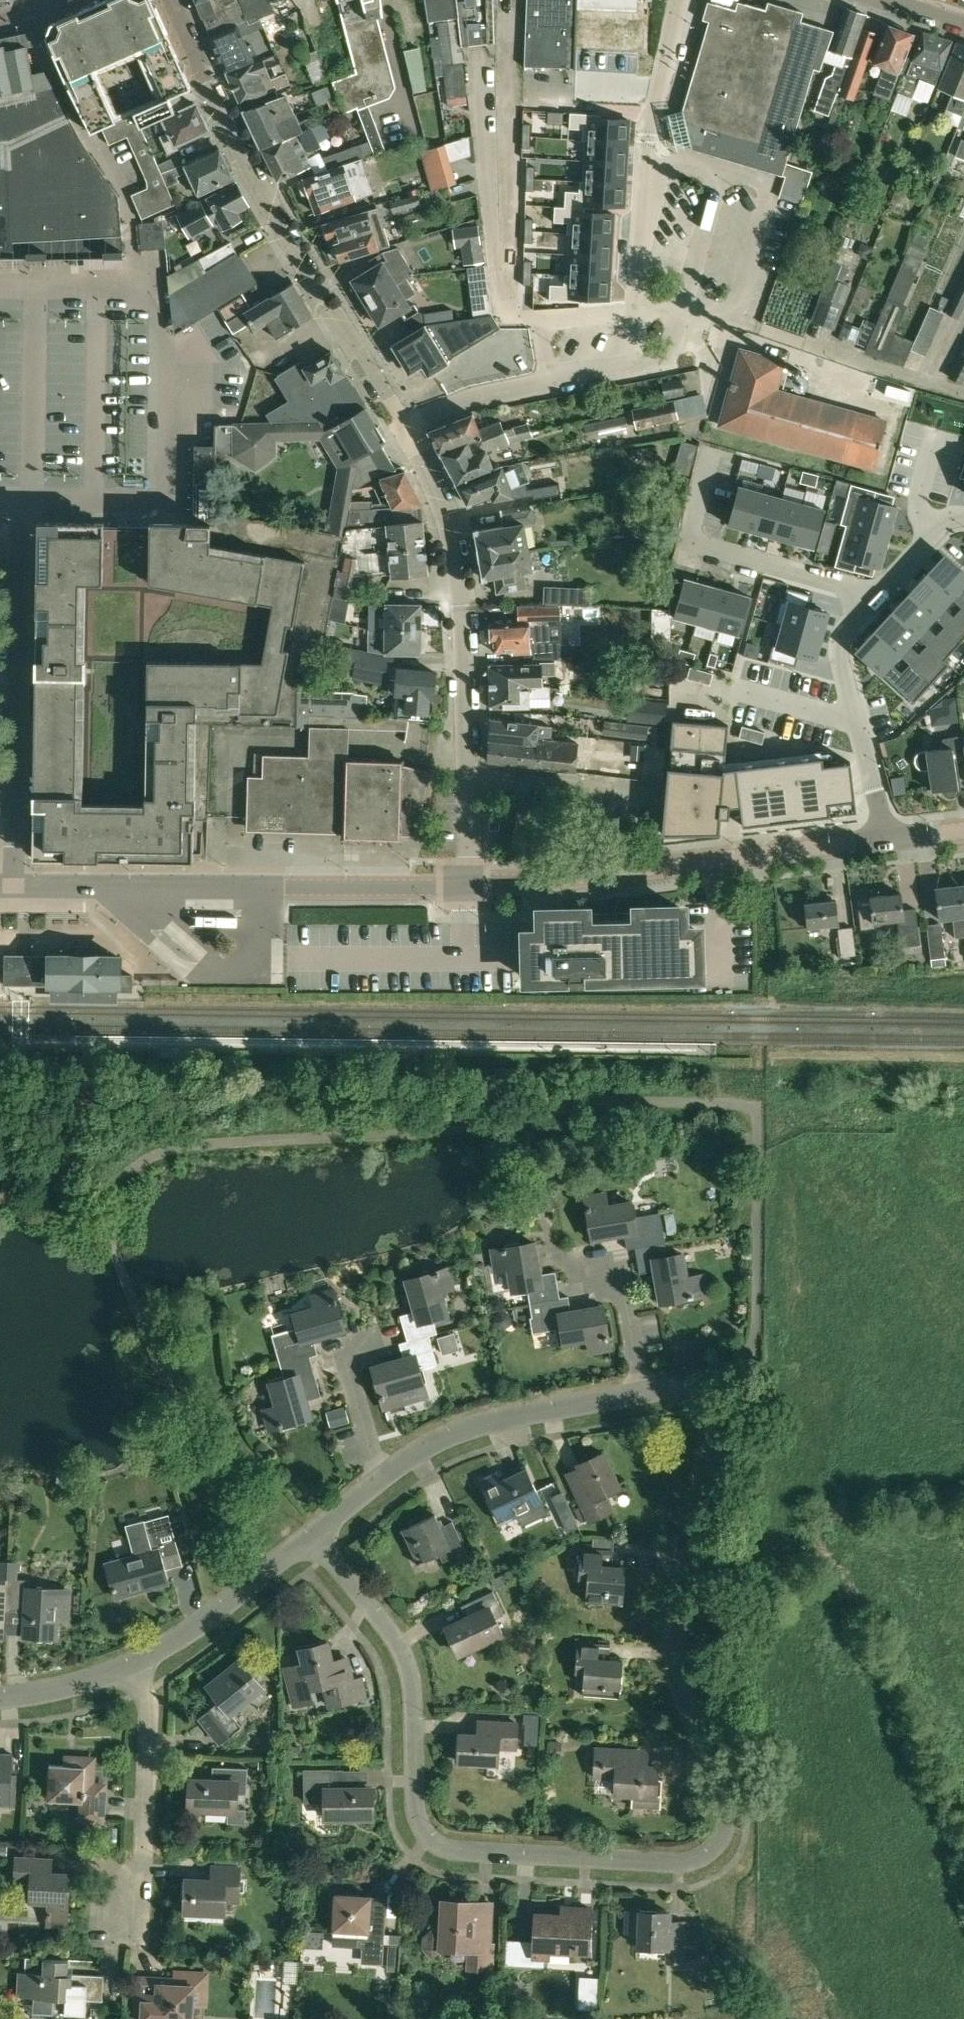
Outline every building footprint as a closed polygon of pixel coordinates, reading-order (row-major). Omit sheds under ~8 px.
[(149,188),(133,195),(143,219),(176,204),(142,125),(176,110),(170,97),(192,87),(154,0),(101,0),(50,24),(46,37),(93,132),(107,126),(110,133),(107,135),(111,144),(129,137),(149,181),(149,188)] [(247,19),(248,19),(240,1),(239,0),(196,0),(198,3),(204,18),(210,34),(247,19)] [(248,19),(253,16),(254,18),(260,17),(262,19),(261,17),(275,12),(271,0),(241,0),(248,19)] [(356,71),(332,80),(345,112),(357,107),(358,109),(370,105),(391,97),(397,86),(379,16),(384,15),(384,5),(383,0),(338,0),(356,71)] [(461,46),(457,0),(426,0),(429,20),(438,19),(446,97),(466,95),(461,46)] [(487,44),(495,43),(494,0),(457,0),(461,46),(469,46),(467,26),(485,24),(487,44)] [(575,68),(577,0),(528,0),(526,67),(575,68)] [(575,96),(598,96),(635,98),(639,0),(577,0),(575,68),(575,69),(575,95),(575,96)] [(803,11),(774,2),(772,11),(744,3),(742,11),(714,3),(690,87),(683,111),(684,117),(669,121),(674,144),(690,140),(691,148),(711,154),(783,175),(815,69),(821,71),(834,29),(801,19),(803,11)] [(867,14),(847,8),(833,50),(846,55),(842,65),(836,63),(833,73),(826,77),(820,94),(835,99),(838,91),(840,92),(867,14)] [(254,60),(252,56),(258,53),(253,42),(248,45),(239,24),(248,19),(247,19),(210,34),(211,35),(210,36),(226,70),(254,60)] [(874,93),(890,99),(900,72),(904,73),(909,58),(905,56),(914,35),(888,25),(874,62),(884,66),(874,93)] [(878,34),(863,27),(852,57),(849,66),(839,92),(839,94),(855,100),(878,34)] [(83,260),(78,170),(47,171),(46,98),(46,97),(59,97),(45,70),(33,73),(28,47),(37,45),(34,31),(0,38),(0,263),(83,260)] [(914,95),(929,101),(952,40),(924,32),(901,93),(912,97),(914,95)] [(963,113),(963,44),(958,42),(939,88),(953,93),(942,120),(959,126),(963,113)] [(406,50),(415,91),(427,89),(420,47),(406,50)] [(316,84),(329,80),(317,48),(304,53),(316,84)] [(269,92),(291,83),(287,72),(284,73),(280,63),(273,66),(277,76),(272,78),(269,71),(264,60),(228,73),(241,102),(269,92)] [(331,84),(313,92),(318,104),(337,96),(338,96),(337,93),(334,94),(331,84)] [(245,111),(254,129),(295,112),(287,96),(245,111)] [(337,96),(328,100),(334,113),(343,109),(337,96)] [(59,97),(46,97),(47,171),(78,170),(101,170),(59,97)] [(457,108),(477,107),(477,97),(457,98),(457,108)] [(177,144),(209,129),(198,104),(162,120),(167,131),(166,131),(167,133),(162,135),(170,153),(179,148),(177,144)] [(370,105),(358,109),(370,140),(375,154),(387,150),(370,105)] [(563,124),(564,112),(548,111),(548,123),(563,124)] [(263,149),(263,148),(314,127),(314,126),(319,123),(316,114),(299,122),(295,112),(254,129),(263,149)] [(587,139),(628,142),(629,120),(600,118),(600,114),(571,112),(570,128),(583,129),(583,139),(587,139)] [(523,124),(523,136),(531,136),(531,124),(523,124)] [(320,137),(314,127),(263,148),(280,180),(313,166),(308,157),(303,145),(320,138),(320,137)] [(530,148),(531,136),(523,136),(522,148),(530,148)] [(586,160),(626,163),(628,142),(587,139),(586,160)] [(955,156),(963,159),(963,140),(962,139),(955,156)] [(324,157),(321,158),(328,170),(345,164),(353,162),(363,158),(364,157),(375,154),(370,140),(349,148),(324,157)] [(450,161),(446,145),(421,152),(431,191),(457,184),(450,161)] [(199,194),(235,178),(220,146),(185,162),(185,163),(165,172),(171,185),(180,181),(178,176),(189,171),(199,194)] [(177,156),(161,163),(164,168),(179,162),(177,156)] [(625,184),(626,163),(586,160),(585,182),(625,184)] [(304,178),(299,184),(303,194),(311,195),(317,212),(357,198),(374,192),(368,175),(351,181),(345,164),(328,170),(317,174),(304,178)] [(527,168),(526,178),(535,179),(535,169),(527,168)] [(83,260),(124,258),(119,195),(101,170),(78,170),(83,260)] [(808,182),(785,175),(779,196),(802,203),(808,182)] [(534,191),(535,179),(526,178),(526,190),(534,191)] [(624,206),(625,184),(585,182),(580,181),(580,191),(566,190),(565,206),(585,208),(595,208),(595,204),(624,206)] [(190,238),(214,224),(212,220),(218,217),(224,228),(242,218),(238,211),(249,205),(237,182),(208,198),(212,205),(206,208),(201,200),(177,213),(190,238)] [(395,198),(391,201),(393,212),(421,204),(420,196),(419,193),(395,200),(395,198)] [(612,235),(613,213),(585,212),(585,208),(565,206),(555,206),(554,222),(568,223),(567,233),(572,233),(612,235)] [(341,260),(390,245),(378,207),(324,224),(329,239),(328,240),(330,245),(335,244),(332,248),(335,257),(340,259),(341,260)] [(525,230),(533,230),(534,218),(525,218),(525,230)] [(142,250),(166,248),(164,220),(163,220),(154,221),(145,222),(140,222),(142,250)] [(533,243),(533,230),(525,230),(525,242),(533,243)] [(927,237),(915,231),(876,323),(867,346),(864,351),(884,358),(895,332),(908,305),(905,303),(928,248),(924,246),(927,237)] [(611,256),(612,235),(572,233),(571,254),(611,256)] [(169,275),(170,290),(238,252),(232,242),(200,259),(200,258),(182,268),(169,275)] [(367,302),(408,277),(415,273),(399,247),(382,252),(370,259),(374,267),(353,280),(367,302)] [(257,284),(238,252),(170,290),(173,318),(179,317),(185,327),(218,307),(244,292),(257,284)] [(610,278),(611,256),(571,254),(569,275),(610,278)] [(811,320),(835,329),(852,285),(837,279),(842,264),(833,260),(811,320)] [(524,261),(524,273),(532,273),(532,261),(524,261)] [(486,265),(468,267),(470,284),(488,282),(486,265)] [(532,285),(532,273),(524,273),(523,285),(532,285)] [(608,299),(610,278),(569,275),(565,275),(564,285),(551,284),(550,300),(579,302),(580,298),(608,299)] [(410,281),(408,277),(367,302),(380,325),(401,312),(406,319),(419,311),(414,303),(410,306),(399,287),(410,281)] [(294,282),(253,307),(244,292),(218,307),(233,333),(250,322),(254,328),(266,321),(277,337),(314,316),(294,282)] [(480,286),(482,311),(498,310),(497,285),(480,286)] [(946,312),(929,305),(911,349),(925,355),(946,312)] [(425,313),(426,321),(426,323),(446,320),(447,320),(453,319),(451,308),(445,310),(425,313)] [(448,360),(501,327),(492,314),(426,324),(391,345),(409,375),(423,366),(429,376),(450,364),(448,360)] [(867,346),(876,323),(864,317),(861,327),(845,320),(838,338),(842,339),(844,335),(857,341),(856,342),(867,346)] [(896,332),(895,332),(884,358),(903,365),(913,339),(897,333),(897,332),(896,332)] [(60,336),(60,350),(92,349),(92,335),(60,336)] [(875,467),(887,421),(776,390),(783,361),(741,350),(733,379),(721,425),(875,467)] [(326,431),(366,408),(332,351),(305,368),(301,361),(278,375),(295,401),(269,417),(272,422),(320,421),(326,431)] [(686,394),(682,377),(662,381),(665,398),(686,394)] [(687,401),(690,421),(718,417),(715,397),(687,401)] [(637,429),(680,419),(675,399),(632,409),(637,429)] [(320,421),(217,425),(218,449),(234,448),(234,457),(257,471),(278,456),(278,440),(321,439),(338,468),(328,531),(346,534),(353,488),(358,488),(381,474),(398,469),(382,443),(386,440),(384,436),(386,435),(380,425),(378,426),(366,408),(326,431),(320,421)] [(430,431),(441,451),(488,433),(490,439),(498,436),(502,444),(509,441),(510,442),(519,439),(513,427),(503,430),(500,421),(480,429),(474,413),(430,431)] [(599,432),(623,427),(628,426),(626,415),(583,424),(586,435),(599,432)] [(528,423),(513,427),(519,439),(533,436),(528,423)] [(441,451),(458,483),(503,465),(493,468),(487,451),(502,444),(498,436),(490,439),(488,433),(441,451)] [(152,523),(40,521),(35,855),(194,857),(195,823),(193,823),(193,816),(209,816),(211,721),(297,722),(299,690),(300,661),(321,662),(323,654),(327,634),(346,534),(328,531),(218,511),(218,441),(197,441),(196,519),(152,518),(152,523)] [(682,441),(673,470),(689,475),(698,445),(682,441)] [(757,472),(764,474),(767,463),(759,461),(757,472)] [(767,463),(764,474),(772,476),(775,465),(767,463)] [(494,500),(514,496),(514,498),(534,495),(534,498),(562,494),(560,482),(528,488),(527,481),(511,488),(503,465),(458,483),(469,504),(492,495),(494,500)] [(373,503),(373,506),(422,503),(406,470),(381,478),(384,483),(376,486),(375,486),(381,502),(373,503)] [(808,485),(811,473),(803,470),(800,483),(808,485)] [(811,473),(808,485),(815,487),(819,475),(811,473)] [(750,530),(761,491),(739,485),(729,524),(750,530)] [(846,527),(889,538),(897,508),(873,501),(876,492),(851,485),(848,495),(854,496),(846,527)] [(771,536),(782,497),(761,491),(750,530),(771,536)] [(782,497),(771,536),(792,542),(803,503),(782,497)] [(373,498),(352,498),(351,508),(373,508),(373,506),(373,503),(373,498)] [(351,508),(335,596),(355,599),(360,573),(388,570),(389,574),(392,575),(429,572),(424,520),(422,503),(351,508)] [(825,509),(803,503),(792,542),(814,548),(825,509)] [(477,529),(481,558),(529,550),(529,549),(524,523),(535,521),(532,505),(502,510),(505,525),(477,529)] [(837,523),(826,520),(821,535),(832,538),(837,523)] [(881,569),(889,538),(846,527),(835,566),(854,572),(857,562),(881,569)] [(524,571),(532,569),(542,567),(539,547),(529,549),(529,550),(481,558),(484,578),(495,576),(498,592),(527,587),(524,571)] [(927,577),(951,597),(963,607),(963,590),(960,587),(963,582),(963,573),(945,558),(927,577)] [(674,616),(696,622),(706,583),(685,577),(674,616)] [(910,596),(934,616),(946,626),(962,639),(963,637),(963,607),(954,616),(942,606),(951,597),(927,577),(910,596)] [(718,628),(728,589),(706,583),(696,622),(718,628)] [(590,606),(590,601),(597,602),(597,589),(591,589),(591,588),(545,586),(544,604),(590,606)] [(811,594),(787,588),(784,600),(780,599),(774,623),(779,624),(822,635),(828,612),(807,607),(811,594)] [(750,595),(728,589),(718,628),(739,634),(750,595)] [(910,596),(893,615),(916,635),(945,658),(962,639),(946,626),(937,635),(925,625),(934,616),(910,596)] [(370,603),(370,614),(370,628),(386,629),(386,628),(421,629),(421,621),(423,621),(425,620),(425,611),(423,610),(421,610),(422,604),(370,603)] [(552,640),(551,621),(562,621),(560,606),(518,606),(519,622),(492,624),(492,626),(487,628),(488,635),(493,640),(493,642),(495,642),(495,652),(513,651),(513,653),(530,652),(530,655),(534,654),(534,658),(571,659),(570,639),(552,640)] [(893,615),(876,634),(899,653),(911,663),(932,681),(950,662),(945,658),(928,644),(920,654),(908,644),(916,635),(893,615)] [(815,658),(822,635),(779,624),(769,659),(792,665),(796,653),(815,658)] [(370,641),(370,650),(369,651),(362,649),(361,652),(382,656),(393,656),(394,652),(421,653),(421,648),(423,648),(425,647),(425,638),(423,637),(421,637),(421,629),(386,628),(386,629),(385,642),(370,641)] [(397,698),(395,717),(410,720),(431,723),(431,718),(428,718),(430,696),(433,696),(435,671),(399,668),(399,670),(390,670),(391,665),(393,656),(382,656),(361,652),(362,649),(334,644),(336,636),(327,634),(323,654),(341,657),(340,665),(356,669),(355,676),(388,683),(388,679),(390,680),(389,690),(392,694),(397,698)] [(876,634),(858,653),(915,700),(932,681),(911,663),(902,673),(890,663),(899,653),(876,634)] [(685,663),(688,651),(680,649),(677,661),(685,663)] [(696,653),(688,651),(685,663),(693,665),(696,653)] [(715,667),(719,655),(710,653),(707,664),(715,667)] [(540,661),(540,664),(490,666),(491,687),(545,686),(544,674),(556,674),(556,661),(540,661)] [(690,667),(687,678),(694,681),(698,669),(690,667)] [(658,685),(660,670),(633,668),(631,682),(658,685)] [(694,681),(702,683),(705,671),(698,669),(694,681)] [(705,671),(702,683),(710,685),(713,673),(705,671)] [(551,698),(551,687),(545,686),(491,687),(491,708),(504,708),(504,709),(531,708),(531,698),(551,698)] [(298,722),(298,727),(306,727),(309,715),(366,719),(366,717),(367,695),(355,693),(299,690),(298,722)] [(666,724),(667,711),(653,709),(651,722),(666,724)] [(492,719),(490,741),(536,746),(537,739),(544,740),(544,735),(552,736),(553,726),(492,719)] [(664,824),(663,834),(719,832),(721,816),(729,817),(730,806),(740,805),(743,825),(857,811),(851,761),(824,764),(822,749),(736,759),(735,759),(735,761),(736,767),(725,769),(725,762),(729,725),(673,720),(665,814),(664,824)] [(649,727),(625,724),(604,722),(603,734),(648,739),(649,727)] [(763,742),(766,731),(743,725),(740,736),(763,742)] [(536,746),(490,741),(489,762),(539,767),(540,752),(550,751),(552,740),(552,736),(544,735),(544,740),(537,739),(536,746)] [(963,760),(963,735),(944,738),(942,749),(929,751),(928,749),(924,750),(920,752),(916,755),(915,760),(917,765),(921,768),(925,769),(930,769),(934,790),(943,789),(943,791),(944,792),(945,793),(946,795),(947,796),(949,796),(950,797),(952,797),(953,797),(955,796),(956,796),(958,795),(959,793),(960,792),(961,791),(961,789),(961,787),(961,786),(959,772),(957,772),(955,762),(963,760)] [(539,767),(576,771),(579,743),(552,740),(550,751),(540,752),(539,767)] [(415,833),(429,773),(405,767),(405,761),(264,758),(264,779),(251,778),(250,828),(361,830),(361,837),(400,838),(400,832),(415,833)] [(894,794),(906,792),(904,776),(892,778),(894,794)] [(490,830),(501,829),(500,819),(490,820),(490,830)] [(953,917),(955,937),(963,936),(963,907),(961,885),(937,889),(941,919),(953,917)] [(902,946),(921,944),(917,908),(904,910),(902,893),(871,897),(872,906),(859,907),(862,929),(876,928),(875,922),(898,919),(902,946)] [(808,928),(840,924),(837,900),(805,904),(808,928)] [(528,980),(688,975),(699,975),(698,930),(684,930),(684,909),(637,910),(637,915),(587,916),(587,911),(540,912),(541,934),(527,934),(528,980)] [(139,917),(133,924),(153,940),(159,933),(139,917)] [(928,925),(932,959),(932,966),(947,964),(946,957),(942,923),(928,925)] [(842,956),(857,955),(854,927),(839,928),(842,956)] [(133,991),(133,975),(120,975),(120,957),(96,956),(96,947),(76,946),(76,956),(6,955),(6,983),(119,985),(119,990),(133,991)] [(627,1247),(635,1246),(635,1245),(665,1240),(660,1210),(633,1215),(631,1200),(607,1204),(605,1192),(586,1195),(593,1237),(624,1232),(627,1247)] [(527,1287),(530,1302),(538,1300),(560,1296),(555,1269),(540,1272),(534,1240),(492,1248),(496,1268),(508,1266),(513,1290),(527,1287)] [(661,1300),(703,1293),(699,1274),(686,1276),(682,1252),(668,1255),(665,1240),(635,1245),(635,1246),(640,1271),(655,1269),(661,1300)] [(400,1314),(408,1340),(429,1334),(429,1335),(437,1333),(433,1317),(447,1313),(440,1290),(453,1286),(448,1267),(405,1279),(414,1310),(400,1314)] [(272,1335),(280,1364),(309,1355),(309,1357),(318,1354),(314,1339),(344,1330),(332,1288),(312,1294),(315,1307),(294,1313),(298,1327),(272,1335)] [(560,1296),(538,1300),(530,1302),(532,1315),(530,1316),(533,1332),(562,1326),(565,1341),(588,1337),(590,1351),(611,1347),(602,1304),(571,1309),(569,1294),(560,1296)] [(437,1363),(429,1335),(429,1334),(408,1340),(400,1342),(404,1358),(373,1367),(385,1408),(404,1402),(400,1389),(423,1382),(419,1368),(437,1363)] [(455,1337),(440,1342),(443,1353),(458,1349),(455,1337)] [(311,1417),(306,1400),(321,1396),(309,1357),(309,1355),(280,1364),(284,1378),(270,1382),(277,1405),(265,1409),(270,1428),(311,1417)] [(581,1522),(590,1518),(590,1519),(613,1509),(605,1493),(620,1486),(604,1451),(579,1463),(589,1484),(577,1490),(583,1505),(575,1509),(581,1522)] [(525,1521),(546,1511),(526,1469),(500,1481),(496,1473),(483,1480),(502,1519),(520,1511),(525,1521)] [(562,1491),(551,1496),(562,1519),(572,1514),(562,1491)] [(435,1513),(402,1529),(409,1544),(416,1540),(425,1559),(440,1552),(444,1561),(467,1550),(453,1520),(441,1526),(439,1521),(435,1513)] [(184,1565),(181,1553),(170,1514),(146,1521),(145,1520),(126,1525),(135,1557),(108,1565),(117,1597),(168,1583),(164,1570),(184,1565)] [(624,1602),(627,1564),(613,1563),(615,1548),(614,1548),(615,1538),(594,1537),(594,1541),(582,1540),(582,1545),(580,1575),(588,1576),(587,1599),(624,1602)] [(6,1639),(7,1620),(6,1620),(5,1620),(9,1561),(0,1560),(0,1639),(6,1639)] [(19,1580),(19,1578),(20,1571),(22,1571),(22,1561),(9,1561),(5,1620),(6,1620),(7,1612),(20,1613),(21,1602),(28,1602),(26,1636),(55,1638),(56,1619),(69,1620),(71,1586),(31,1583),(32,1580),(19,1580)] [(496,1618),(505,1614),(494,1589),(462,1605),(468,1617),(448,1627),(459,1652),(503,1632),(496,1618)] [(622,1695),(625,1658),(611,1657),(612,1642),(579,1639),(577,1670),(585,1670),(583,1693),(622,1695)] [(304,1663),(282,1669),(288,1692),(310,1687),(323,1683),(328,1704),(356,1697),(366,1695),(361,1677),(352,1679),(348,1664),(334,1667),(332,1659),(328,1641),(300,1648),(303,1661),(304,1663)] [(230,1713),(263,1687),(240,1659),(206,1686),(219,1702),(200,1717),(221,1742),(241,1726),(230,1713)] [(517,1746),(519,1721),(486,1719),(485,1733),(462,1732),(460,1761),(498,1762),(499,1746),(517,1746)] [(618,1777),(618,1791),(634,1792),(633,1805),(663,1806),(664,1776),(658,1776),(658,1765),(633,1764),(633,1749),(599,1747),(597,1776),(618,1777)] [(10,1807),(12,1755),(0,1755),(0,1807),(10,1807)] [(103,1821),(105,1786),(93,1786),(94,1759),(75,1758),(74,1766),(50,1765),(48,1801),(83,1802),(83,1820),(103,1821)] [(189,1807),(229,1809),(228,1823),(246,1823),(247,1809),(236,1808),(237,1793),(247,1794),(248,1767),(213,1766),(213,1780),(190,1779),(189,1807)] [(305,1801),(325,1801),(325,1817),(373,1816),(373,1788),(344,1788),(344,1768),(305,1769),(305,1801)] [(68,1927),(71,1874),(53,1873),(54,1859),(17,1857),(16,1882),(32,1883),(31,1901),(49,1902),(48,1925),(68,1927)] [(186,1878),(185,1913),(212,1913),(212,1907),(226,1908),(226,1901),(240,1901),(241,1866),(239,1866),(226,1866),(215,1865),(212,1865),(212,1879),(186,1878)] [(333,1939),(333,1945),(367,1946),(366,1963),(384,1964),(385,1942),(400,1943),(401,1934),(386,1933),(387,1913),(386,1912),(370,1912),(371,1896),(335,1894),(333,1931),(333,1939)] [(469,1968),(487,1969),(491,1903),(444,1900),(442,1929),(434,1929),(424,1938),(423,1947),(424,1947),(432,1958),(441,1948),(470,1950),(469,1968)] [(590,1951),(592,1908),(563,1906),(562,1914),(536,1913),(534,1956),(549,1957),(549,1950),(590,1951)] [(683,1962),(683,1948),(684,1922),(670,1921),(671,1912),(641,1911),(628,1911),(627,1932),(640,1932),(640,1946),(668,1947),(668,1961),(683,1962)] [(398,1945),(389,1944),(388,1970),(397,1971),(398,1945)] [(26,1972),(20,1971),(19,1996),(34,1997),(34,2017),(53,2017),(54,1998),(67,1998),(66,2013),(87,2014),(88,1999),(104,2000),(105,1975),(69,1974),(69,1959),(27,1958),(26,1972)] [(208,1974),(177,1972),(177,1979),(139,1977),(136,2018),(192,2018),(193,2004),(206,2005),(208,1974)] [(598,1993),(579,1992),(578,2008),(597,2009),(598,1993)]
